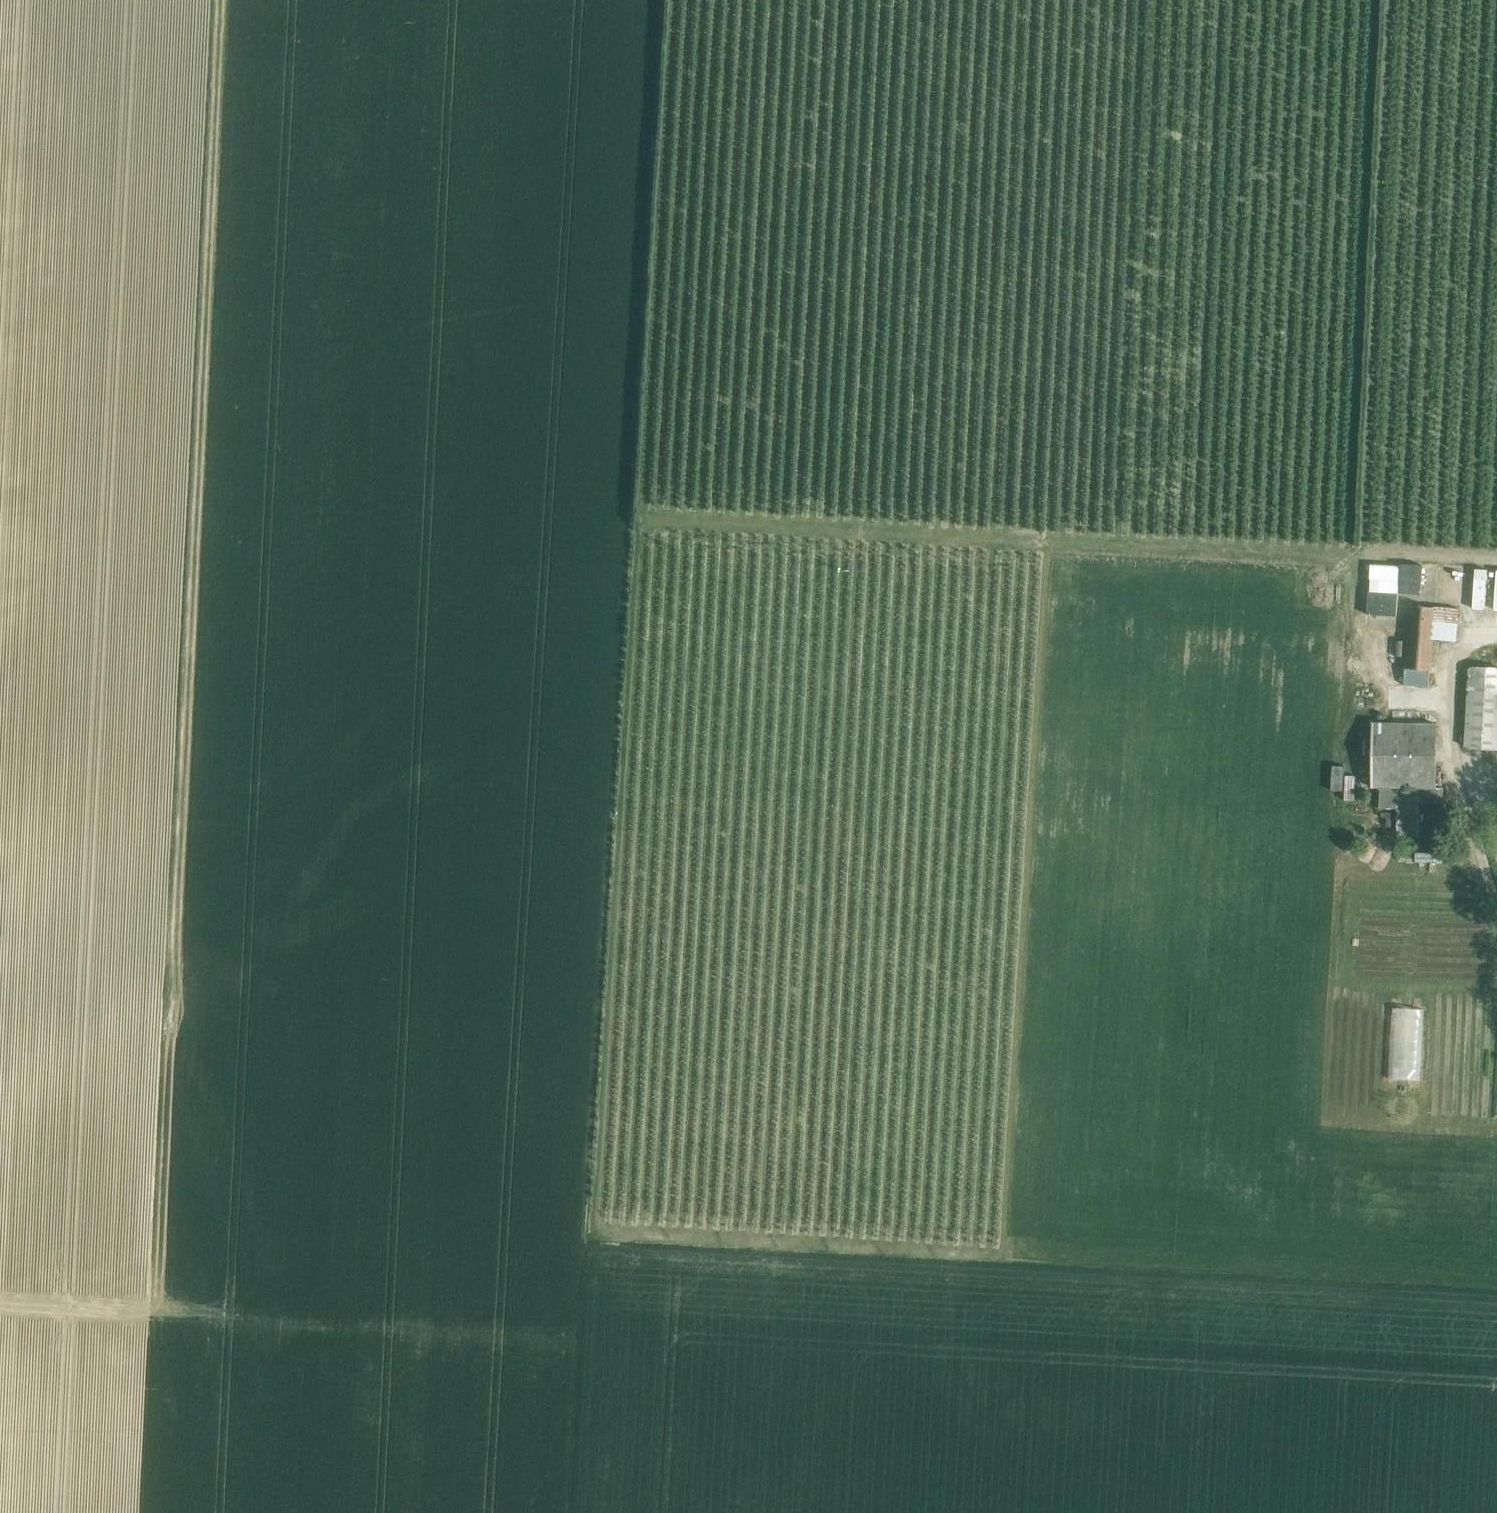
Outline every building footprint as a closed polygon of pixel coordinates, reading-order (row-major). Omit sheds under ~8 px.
[(1383,553),(1384,592),(1397,592),(1397,553),(1383,553)] [(1460,575),(1461,558),(1435,556),(1434,574),(1460,575)] [(1409,580),(1403,593),(1414,598),(1420,585),(1409,580)] [(1403,669),(1429,671),(1434,607),(1408,605),(1403,669)] [(1496,748),(1496,667),(1468,665),(1463,746),(1496,748)] [(1369,694),(1369,706),(1396,706),(1396,694),(1369,694)] [(1442,804),(1442,788),(1435,788),(1436,724),(1372,723),(1371,788),(1418,788),(1418,791),(1379,790),(1379,808),(1397,809),(1396,836),(1418,837),(1418,803),(1442,804)] [(1351,778),(1360,778),(1362,755),(1352,754),(1351,778)]
